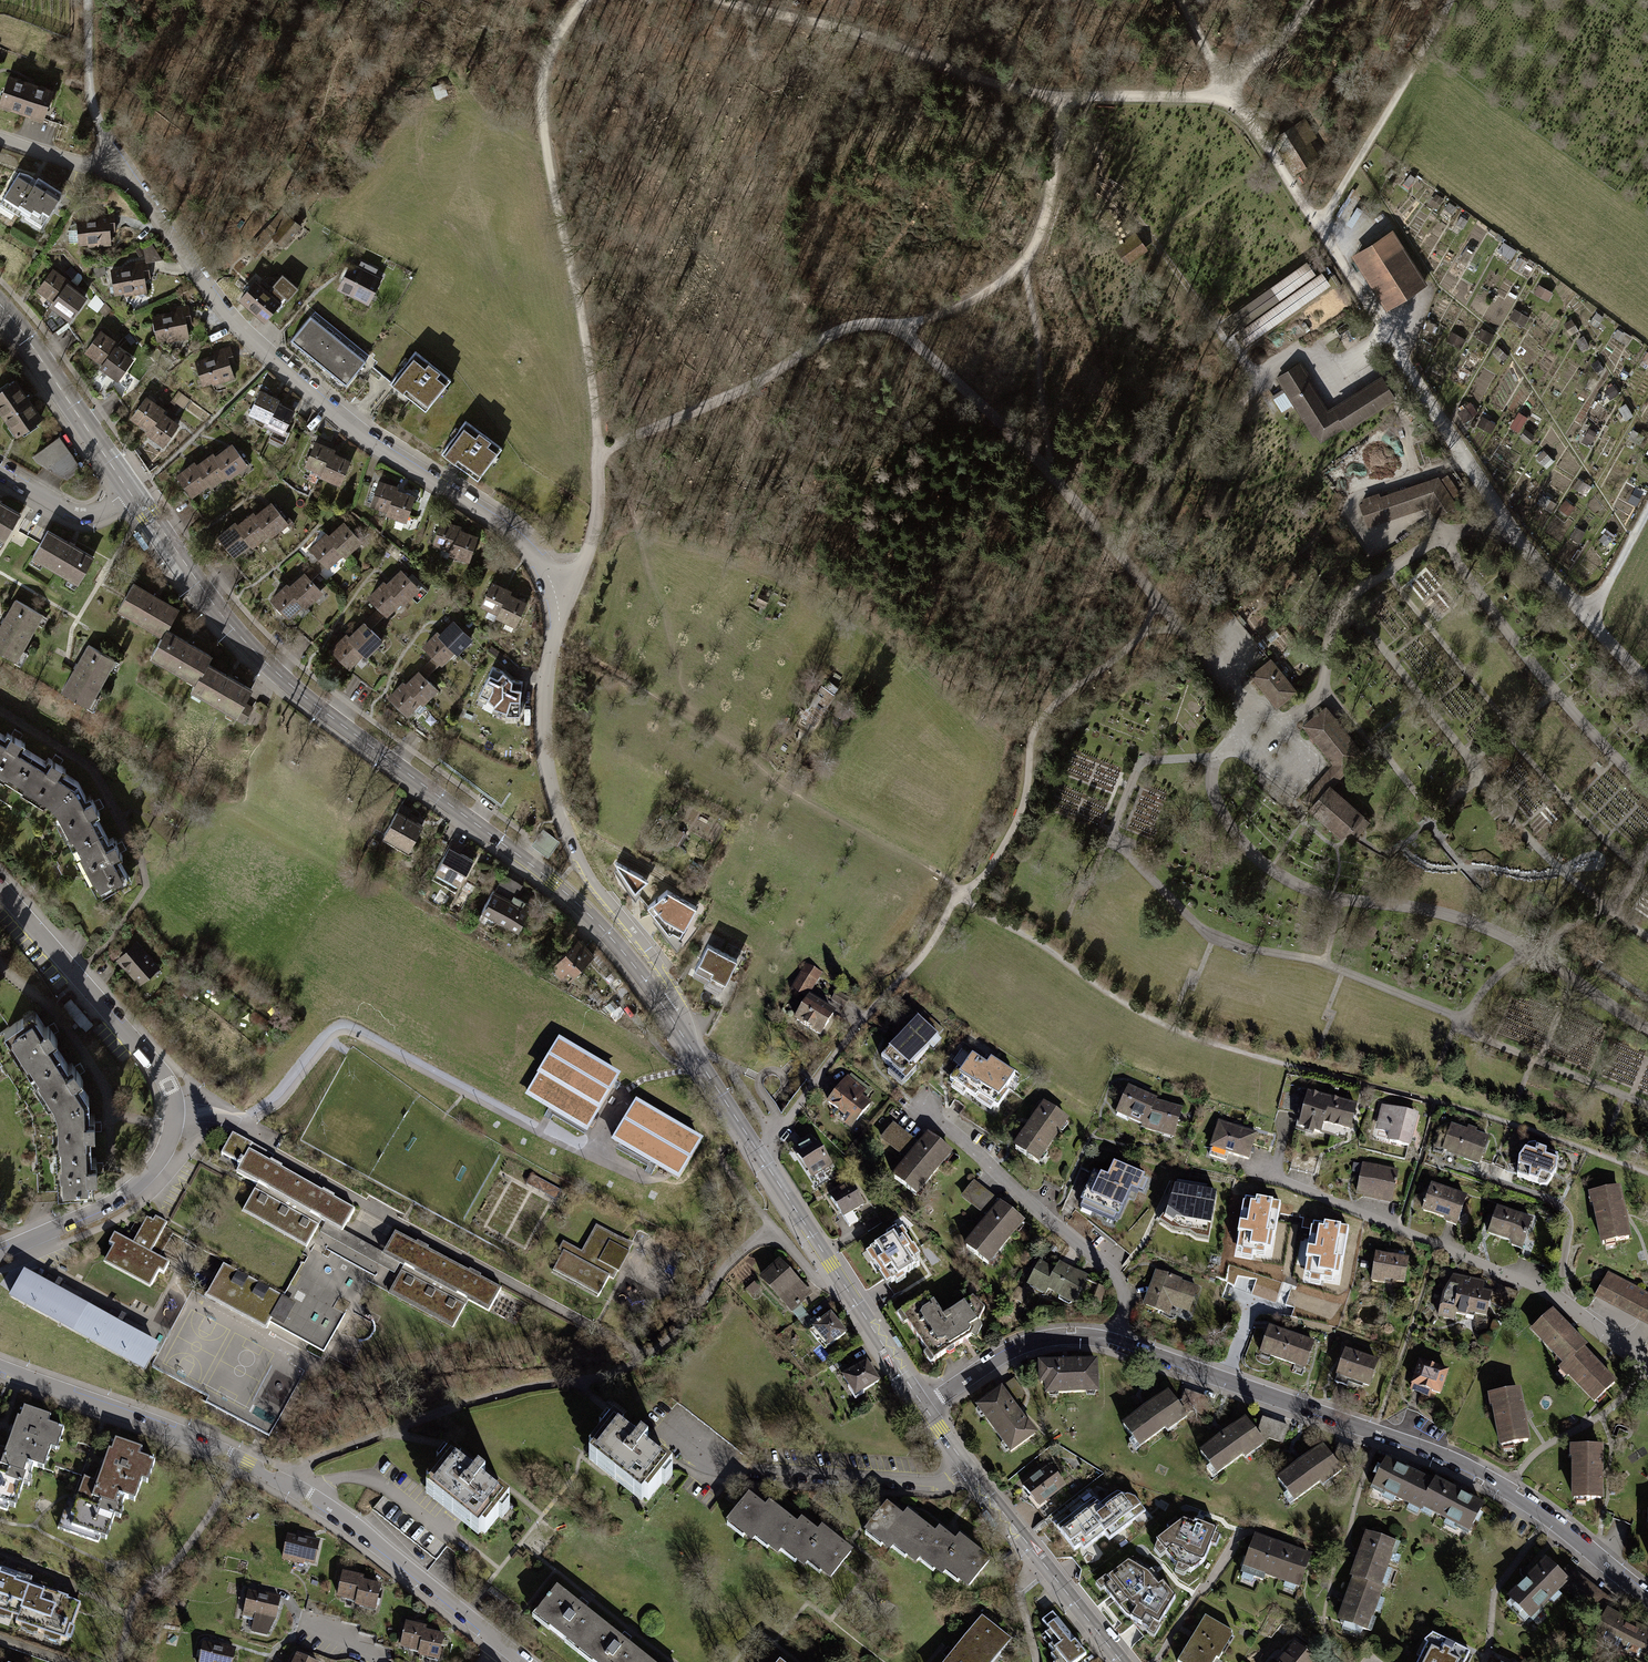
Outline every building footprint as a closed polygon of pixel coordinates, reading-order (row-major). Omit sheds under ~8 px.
[(0,101),(0,105),(42,118),(52,90),(30,83),(8,76),(0,101)] [(444,85),(435,88),(439,99),(448,97),(444,85)] [(1289,98),(1281,99),(1282,109),(1290,108),(1289,98)] [(19,172),(3,198),(9,202),(5,207),(19,214),(21,211),(34,220),(36,217),(43,221),(62,192),(38,177),(34,184),(32,183),(29,182),(32,177),(27,174),(19,172)] [(114,213),(97,214),(97,224),(114,223),(114,213)] [(114,229),(114,223),(97,224),(97,214),(91,215),(91,220),(77,221),(77,229),(68,230),(68,242),(78,241),(78,243),(96,242),(96,245),(110,244),(109,230),(114,229)] [(1391,232),(1351,258),(1384,310),(1424,284),(1391,232)] [(1143,250),(1133,234),(1125,239),(1128,243),(1119,249),(1126,261),(1143,250)] [(151,241),(142,247),(144,260),(146,260),(147,262),(162,259),(151,241)] [(1503,245),(1501,252),(1515,257),(1517,249),(1503,245)] [(130,267),(110,271),(114,292),(133,288),(134,293),(146,290),(144,277),(149,276),(147,262),(146,260),(144,260),(129,263),(130,267)] [(1244,346),(1334,285),(1324,271),(1319,275),(1309,261),(1225,318),(1244,346)] [(350,262),(337,288),(350,295),(352,291),(369,299),(380,277),(350,262)] [(37,287),(54,300),(68,282),(51,269),(37,287)] [(253,281),(238,297),(262,319),(282,297),(285,299),(295,288),(280,274),(265,292),(253,281)] [(77,289),(68,282),(54,300),(51,303),(68,317),(83,297),(75,291),(77,289)] [(1541,284),(1535,293),(1549,301),(1555,292),(1541,284)] [(95,314),(104,300),(96,295),(88,309),(95,314)] [(172,310),(172,314),(173,319),(184,317),(189,316),(187,307),(172,310)] [(1527,325),(1531,315),(1516,309),(1512,319),(1527,325)] [(314,311),(309,316),(320,325),(331,334),(342,342),(353,351),(364,360),(369,355),(314,311)] [(187,336),(184,317),(173,319),(172,314),(153,318),(156,338),(175,335),(176,338),(187,336)] [(290,340),(302,349),(320,325),(309,316),(290,340)] [(302,349),(312,357),(331,334),(320,325),(302,349)] [(85,350),(103,362),(114,346),(116,344),(115,343),(99,332),(85,350)] [(312,357),(323,366),(342,342),(331,334),(312,357)] [(323,366),(334,375),(353,351),(342,342),(323,366)] [(131,359),(114,346),(103,362),(101,365),(118,377),(131,359)] [(213,353),(214,356),(216,362),(228,358),(232,357),(229,348),(213,353)] [(364,360),(353,351),(334,375),(346,384),(364,360)] [(415,351),(390,381),(424,408),(442,385),(443,387),(449,379),(415,351)] [(233,376),(228,358),(216,362),(214,356),(195,362),(201,382),(220,376),(221,379),(233,376)] [(1297,366),(1276,379),(1292,403),(1296,400),(1321,438),(1343,424),(1344,427),(1393,396),(1382,379),(1327,414),(1297,366)] [(0,390),(0,408),(17,433),(40,418),(14,380),(0,390)] [(1604,392),(1610,400),(1620,391),(1614,384),(1604,392)] [(178,390),(172,399),(176,402),(182,393),(178,390)] [(262,427),(264,423),(276,403),(277,400),(275,398),(258,390),(247,411),(251,413),(255,423),(262,427)] [(131,415),(148,428),(161,410),(159,408),(144,397),(131,415)] [(278,404),(276,403),(264,423),(274,428),(270,436),(283,442),(288,431),(285,429),(293,411),(278,404)] [(1460,410),(1457,412),(1464,421),(1471,417),(1470,415),(1475,412),(1470,404),(1464,407),(1460,410)] [(163,408),(161,410),(148,428),(146,431),(163,443),(176,425),(170,420),(173,415),(163,408)] [(1520,431),(1529,416),(1521,411),(1512,426),(1520,431)] [(461,430),(444,452),(476,476),(493,454),(495,456),(501,449),(464,421),(458,429),(461,430)] [(59,438),(35,455),(38,460),(66,477),(79,468),(59,438)] [(305,464),(322,471),(330,454),(331,451),(314,443),(305,464)] [(227,447),(213,456),(225,473),(227,476),(245,464),(231,444),(227,447)] [(1548,466),(1555,460),(1548,453),(1542,459),(1548,466)] [(209,484),(225,473),(213,456),(212,454),(210,456),(195,466),(207,482),(209,484)] [(334,456),(330,454),(322,471),(321,474),(339,482),(348,462),(334,456)] [(190,494),(207,482),(195,466),(194,463),(192,465),(177,475),(190,494)] [(1437,478),(1423,482),(1427,496),(1386,510),(1388,517),(1427,503),(1437,515),(1470,494),(1465,489),(1460,491),(1448,475),(1439,480),(1437,478)] [(370,503),(388,510),(395,492),(396,488),(378,481),(370,503)] [(1366,524),(1388,517),(1386,510),(1427,496),(1423,482),(1359,503),(1366,524)] [(414,499),(395,492),(388,510),(387,512),(396,515),(395,519),(403,522),(404,518),(406,519),(414,499)] [(4,537),(18,514),(0,503),(0,534),(4,537)] [(272,504),(255,516),(266,533),(269,536),(286,524),(272,504)] [(250,544),(266,533),(255,516),(253,514),(237,526),(249,542),(250,544)] [(433,543),(451,549),(457,530),(458,527),(440,521),(433,543)] [(231,555),(249,542),(237,526),(235,523),(218,536),(231,555)] [(343,523),(328,537),(341,552),(344,555),(359,541),(343,523)] [(460,532),(457,530),(451,549),(450,553),(469,559),(476,537),(460,532)] [(40,543),(33,556),(77,581),(91,556),(47,531),(40,543)] [(326,565),(341,552),(328,537),(326,534),(311,548),(326,565)] [(402,601),(409,594),(417,587),(401,570),(386,584),(400,598),(402,601)] [(292,585),(289,587),(302,602),(305,605),(321,591),(305,573),(292,585)] [(384,613),(400,598),(386,584),(384,582),(369,597),(384,613)] [(118,608),(163,634),(165,629),(177,609),(157,597),(133,583),(125,597),(118,608)] [(482,604),(498,612),(507,595),(509,591),(506,590),(492,583),(482,604)] [(420,584),(417,587),(409,594),(417,602),(427,592),(420,584)] [(287,616),(302,602),(289,587),(287,585),(284,588),(272,598),(287,616)] [(769,597),(760,593),(757,600),(766,604),(769,597)] [(524,603),(507,595),(498,612),(497,615),(506,620),(502,628),(511,632),(524,603)] [(0,626),(0,649),(14,658),(40,613),(16,599),(2,623),(0,626)] [(453,621),(439,634),(453,648),(456,651),(470,637),(453,621)] [(352,633),(348,636),(361,652),(364,655),(380,641),(364,623),(352,633)] [(190,643),(165,629),(163,634),(151,654),(196,680),(206,663),(210,656),(190,643)] [(440,663),(453,648),(439,634),(437,632),(435,634),(424,646),(440,663)] [(346,665),(361,652),(348,636),(346,634),(342,638),(331,648),(346,665)] [(74,668),(62,690),(87,703),(114,659),(88,644),(74,668)] [(1269,659),(1250,674),(1275,706),(1294,691),(1287,683),(1288,682),(1269,659)] [(230,677),(206,663),(196,680),(192,687),(236,713),(243,702),(250,689),(230,677)] [(485,698),(492,704),(500,695),(500,682),(499,681),(501,679),(502,680),(504,678),(503,678),(506,676),(501,671),(490,666),(477,694),(485,698)] [(407,683),(405,685),(422,701),(436,687),(419,671),(407,683)] [(509,679),(506,676),(503,678),(504,678),(502,680),(501,679),(499,681),(500,682),(500,695),(492,704),(491,704),(491,707),(503,711),(503,715),(517,715),(518,695),(520,681),(509,679)] [(426,705),(422,701),(405,685),(403,682),(400,685),(389,696),(406,713),(413,706),(419,712),(426,705)] [(835,694),(820,685),(801,716),(815,726),(835,694)] [(251,707),(243,702),(236,713),(234,717),(242,721),(251,707)] [(1326,708),(1304,726),(1334,764),(1340,759),(1345,765),(1361,752),(1326,708)] [(0,732),(0,798),(2,799),(31,752),(18,744),(20,740),(17,739),(21,733),(12,728),(7,736),(0,732)] [(48,763),(31,752),(2,799),(11,805),(13,802),(21,807),(19,811),(26,815),(29,812),(37,817),(77,780),(59,770),(61,766),(59,764),(63,757),(55,752),(48,763)] [(1334,764),(1320,778),(1330,786),(1346,768),(1364,755),(1361,752),(1345,765),(1340,759),(1334,764)] [(1320,778),(1302,799),(1310,806),(1310,807),(1340,835),(1349,829),(1355,835),(1367,821),(1360,815),(1362,814),(1330,786),(1320,778)] [(87,799),(77,780),(37,817),(43,827),(40,829),(44,837),(47,835),(52,844),(48,846),(52,854),(102,828),(93,811),(103,805),(98,797),(92,800),(91,797),(87,799)] [(401,803),(383,834),(408,848),(422,825),(406,815),(410,808),(401,803)] [(110,842),(102,828),(52,854),(57,863),(61,861),(66,870),(62,871),(67,879),(83,869),(98,895),(129,878),(115,854),(127,848),(122,839),(115,843),(114,840),(110,842)] [(675,828),(669,838),(676,842),(682,832),(675,828)] [(542,831),(532,844),(547,855),(557,842),(542,831)] [(452,839),(435,869),(447,876),(443,883),(455,890),(472,859),(459,851),(463,845),(452,839)] [(635,891),(647,880),(616,862),(635,891)] [(503,877),(495,890),(511,899),(514,894),(519,886),(503,877)] [(531,905),(514,894),(511,899),(495,890),(494,889),(482,909),(516,929),(531,905)] [(696,907),(668,891),(648,906),(670,933),(673,930),(680,934),(696,907)] [(561,945),(566,950),(577,939),(572,934),(561,945)] [(592,954),(577,939),(566,950),(554,962),(569,977),(592,954)] [(137,943),(119,959),(137,980),(155,965),(137,943)] [(693,968),(708,976),(721,951),(707,944),(693,968)] [(736,960),(721,951),(708,976),(706,979),(721,988),(736,960)] [(808,964),(793,990),(805,997),(820,971),(808,964)] [(848,999),(836,992),(831,999),(844,1007),(848,999)] [(70,998),(62,1005),(80,1026),(82,1025),(86,1030),(93,1024),(70,998)] [(809,999),(796,1020),(820,1034),(833,1013),(809,999)] [(12,1081),(59,1052),(51,1039),(55,1036),(53,1033),(58,1029),(53,1021),(44,1027),(34,1011),(0,1032),(0,1062),(2,1065),(5,1063),(9,1071),(6,1073),(12,1081)] [(923,1012),(881,1059),(906,1081),(916,1070),(912,1066),(943,1031),(923,1012)] [(620,1076),(559,1040),(526,1097),(587,1133),(620,1076)] [(31,1103),(36,1112),(89,1096),(76,1078),(80,1076),(79,1073),(84,1069),(79,1061),(70,1067),(59,1052),(12,1081),(18,1090),(20,1088),(26,1095),(23,1097),(28,1105),(31,1103)] [(1010,1082),(972,1057),(958,1078),(996,1103),(1002,1094),(1010,1082)] [(848,1077),(828,1102),(845,1115),(847,1113),(856,1120),(869,1104),(859,1096),(864,1091),(848,1077)] [(1155,1099),(1127,1088),(1117,1113),(1143,1124),(1142,1127),(1173,1137),(1180,1110),(1153,1103),(1155,1099)] [(1308,1094),(1300,1127),(1321,1132),(1321,1129),(1331,1132),(1333,1125),(1349,1129),(1355,1105),(1308,1094)] [(35,1143),(35,1152),(91,1150),(90,1131),(100,1130),(101,1120),(94,1120),(93,1118),(89,1118),(89,1096),(36,1112),(37,1124),(34,1124),(34,1132),(38,1132),(38,1141),(35,1143)] [(635,1098),(611,1139),(679,1179),(703,1138),(635,1098)] [(1031,1125),(1015,1149),(1036,1163),(1066,1119),(1045,1105),(1031,1125)] [(1383,1107),(1378,1126),(1392,1129),(1389,1141),(1408,1146),(1416,1115),(1383,1107)] [(1254,1134),(1219,1123),(1211,1147),(1227,1152),(1247,1158),(1254,1134)] [(892,1124),(881,1139),(902,1155),(913,1141),(892,1124)] [(1451,1127),(1443,1149),(1449,1151),(1449,1154),(1463,1159),(1465,1157),(1479,1162),(1487,1138),(1475,1133),(1475,1130),(1468,1128),(1466,1132),(1451,1127)] [(237,1167),(240,1168),(249,1152),(260,1158),(263,1152),(233,1135),(222,1156),(238,1165),(237,1167)] [(928,1135),(894,1177),(915,1194),(950,1152),(928,1135)] [(803,1143),(794,1149),(811,1176),(830,1164),(821,1150),(818,1152),(809,1138),(802,1142),(803,1143)] [(1528,1146),(1519,1158),(1517,1176),(1538,1182),(1540,1187),(1546,1185),(1556,1170),(1558,1154),(1537,1147),(1535,1144),(1528,1146)] [(1211,1147),(1209,1155),(1225,1160),(1227,1152),(1211,1147)] [(91,1161),(91,1150),(35,1152),(35,1163),(39,1162),(39,1171),(37,1171),(37,1189),(42,1189),(57,1188),(81,1188),(81,1183),(92,1182),(92,1173),(97,1173),(96,1170),(103,1170),(103,1161),(91,1161)] [(1318,1157),(1293,1151),(1289,1169),(1313,1175),(1318,1157)] [(355,1210),(260,1158),(249,1152),(240,1168),(236,1174),(258,1185),(243,1213),(306,1248),(321,1220),(325,1222),(342,1231),(355,1210)] [(1113,1162),(1107,1175),(1093,1169),(1079,1200),(1118,1216),(1130,1188),(1137,1191),(1144,1175),(1113,1162)] [(1362,1165),(1356,1193),(1391,1200),(1397,1172),(1362,1165)] [(561,1191),(532,1174),(526,1185),(556,1201),(561,1191)] [(974,1182),(962,1197),(983,1213),(994,1199),(974,1182)] [(850,1184),(830,1197),(849,1225),(857,1220),(851,1211),(862,1204),(850,1184)] [(1174,1185),(1167,1211),(1160,1221),(1172,1230),(1190,1232),(1196,1237),(1209,1239),(1217,1193),(1174,1185)] [(1431,1187),(1423,1211),(1447,1219),(1446,1222),(1456,1226),(1465,1199),(1431,1187)] [(57,1188),(42,1189),(36,1199),(29,1198),(30,1202),(69,1200),(68,1196),(57,1197),(57,1188)] [(1618,1188),(1592,1194),(1602,1244),(1628,1239),(1622,1209),(1618,1188)] [(1245,1199),(1237,1250),(1264,1254),(1265,1249),(1272,1250),(1280,1205),(1245,1199)] [(1001,1204),(966,1247),(988,1264),(1022,1221),(1001,1204)] [(1488,1233),(1512,1242),(1511,1246),(1521,1249),(1530,1222),(1496,1210),(1488,1233)] [(169,1264),(159,1259),(150,1255),(165,1228),(166,1227),(158,1222),(157,1224),(147,1219),(133,1244),(114,1234),(109,1245),(113,1247),(106,1260),(152,1285),(159,1272),(163,1274),(169,1264)] [(342,1231),(325,1222),(320,1232),(382,1266),(394,1273),(399,1263),(383,1254),(342,1231)] [(613,1279),(617,1272),(618,1271),(599,1261),(610,1242),(617,1246),(621,1239),(596,1225),(581,1251),(563,1241),(559,1249),(563,1252),(552,1271),(598,1296),(609,1277),(613,1279)] [(1313,1225),(1305,1275),(1333,1280),(1333,1275),(1340,1276),(1348,1231),(1313,1225)] [(173,1233),(165,1228),(150,1255),(159,1259),(173,1233)] [(404,1265),(389,1293),(453,1328),(468,1300),(489,1312),(501,1289),(395,1232),(383,1254),(399,1263),(404,1265)] [(895,1238),(868,1257),(885,1282),(891,1278),(897,1287),(914,1275),(908,1267),(920,1259),(904,1236),(897,1241),(895,1238)] [(633,1244),(621,1239),(617,1246),(610,1242),(599,1261),(618,1271),(617,1272),(619,1272),(625,1262),(630,1252),(629,1252),(633,1244)] [(1376,1254),(1372,1281),(1384,1283),(1385,1279),(1404,1282),(1407,1259),(1376,1254)] [(779,1264),(763,1279),(792,1310),(811,1293),(803,1285),(801,1286),(779,1264)] [(1085,1278),(1060,1264),(1055,1272),(1039,1264),(1028,1284),(1045,1293),(1048,1288),(1073,1301),(1085,1278)] [(266,1330),(271,1320),(283,1327),(297,1304),(282,1297),(223,1265),(206,1297),(266,1330)] [(1157,1272),(1145,1306),(1162,1312),(1165,1303),(1188,1310),(1196,1289),(1178,1283),(1179,1279),(1157,1272)] [(295,1274),(271,1320),(326,1350),(350,1304),(295,1274)] [(11,1296),(75,1331),(86,1310),(23,1275),(11,1296)] [(1443,1295),(1438,1316),(1453,1319),(1454,1314),(1466,1316),(1467,1310),(1474,1311),(1475,1314),(1485,1316),(1490,1293),(1482,1291),(1483,1282),(1453,1276),(1443,1295)] [(1595,1298),(1624,1313),(1635,1293),(1606,1277),(1595,1298)] [(1493,1294),(1491,1303),(1508,1310),(1516,1294),(1499,1287),(1495,1294),(1493,1294)] [(927,1293),(904,1310),(909,1317),(905,1322),(927,1353),(924,1355),(929,1363),(945,1353),(946,1355),(949,1356),(953,1352),(954,1350),(952,1348),(971,1336),(974,1330),(971,1326),(978,1322),(984,1309),(972,1297),(943,1316),(927,1293)] [(1635,1293),(1624,1313),(1647,1326),(1647,1300),(1635,1293)] [(817,1324),(810,1330),(825,1349),(845,1333),(829,1313),(828,1314),(824,1309),(815,1317),(818,1321),(816,1323),(817,1324)] [(157,1348),(86,1310),(75,1331),(145,1370),(157,1348)] [(1532,1330),(1564,1363),(1582,1348),(1584,1346),(1552,1312),(1532,1330)] [(1313,1344),(1269,1328),(1260,1352),(1304,1368),(1313,1344)] [(1613,1382),(1582,1348),(1564,1363),(1561,1366),(1595,1401),(1613,1382)] [(1346,1352),(1335,1382),(1346,1386),(1349,1379),(1368,1386),(1376,1362),(1346,1352)] [(866,1362),(842,1377),(848,1387),(850,1386),(857,1396),(879,1382),(866,1362)] [(1447,1372),(1420,1362),(1410,1390),(1423,1394),(1424,1389),(1439,1394),(1447,1372)] [(1095,1363),(1040,1363),(1040,1381),(1045,1381),(1045,1392),(1096,1391),(1095,1363)] [(1000,1389),(1010,1403),(1023,1393),(1013,1380),(1000,1389)] [(1019,1415),(1010,1403),(1000,1389),(977,1407),(1010,1452),(1035,1433),(1028,1423),(1026,1425),(1019,1415)] [(1181,1403),(1177,1405),(1184,1414),(1190,1410),(1204,1416),(1209,1400),(1185,1391),(1181,1403)] [(1517,1391),(1491,1396),(1501,1446),(1527,1441),(1523,1421),(1517,1391)] [(1167,1392),(1123,1426),(1139,1447),(1173,1421),(1176,1424),(1186,1417),(1184,1414),(1177,1405),(1167,1392)] [(6,1510),(11,1495),(18,1498),(25,1476),(29,1477),(33,1466),(43,1470),(45,1464),(76,1475),(79,1468),(82,1470),(88,1453),(76,1449),(78,1443),(69,1440),(65,1450),(52,1445),(54,1440),(59,1441),(63,1429),(48,1424),(50,1417),(23,1408),(19,1419),(17,1418),(5,1450),(0,1448),(0,1508),(6,1510)] [(1260,1430),(1255,1433),(1262,1442),(1268,1438),(1282,1444),(1287,1427),(1263,1419),(1260,1430)] [(1245,1420),(1201,1454),(1217,1475),(1252,1449),(1254,1452),(1264,1444),(1262,1442),(1255,1433),(1245,1420)] [(613,1423),(589,1452),(600,1461),(598,1463),(608,1470),(609,1469),(627,1484),(626,1486),(636,1493),(637,1491),(647,1499),(672,1469),(661,1461),(656,1467),(644,1457),(646,1454),(643,1452),(648,1447),(641,1441),(636,1447),(633,1444),(631,1447),(618,1437),(623,1431),(613,1423)] [(66,1522),(63,1531),(98,1542),(103,1528),(109,1530),(117,1508),(121,1509),(124,1498),(128,1499),(131,1491),(137,1493),(145,1471),(150,1473),(154,1461),(138,1456),(141,1448),(115,1440),(111,1451),(108,1450),(97,1482),(83,1478),(75,1502),(67,1499),(60,1520),(66,1522)] [(1336,1457),(1332,1459),(1339,1468),(1345,1464),(1351,1466),(1355,1451),(1340,1445),(1336,1457)] [(1322,1446),(1277,1480),(1294,1501),(1328,1475),(1331,1478),(1341,1471),(1339,1468),(1332,1459),(1322,1446)] [(1600,1447),(1574,1447),(1574,1499),(1600,1499),(1600,1455),(1600,1447)] [(450,1456),(427,1485),(437,1494),(436,1496),(445,1503),(446,1502),(465,1517),(464,1519),(473,1527),(475,1524),(485,1532),(509,1502),(499,1494),(494,1500),(481,1490),(483,1487),(481,1485),(485,1480),(478,1474),(474,1480),(471,1477),(469,1480),(456,1470),(460,1464),(450,1456)] [(1421,1509),(1423,1506),(1433,1484),(1386,1460),(1372,1489),(1382,1495),(1384,1491),(1421,1509)] [(1046,1468),(1023,1487),(1038,1505),(1061,1487),(1046,1468)] [(1435,1482),(1433,1484),(1423,1506),(1459,1524),(1457,1529),(1467,1534),(1482,1505),(1435,1482)] [(1091,1500),(1055,1529),(1072,1551),(1078,1546),(1081,1551),(1102,1535),(1107,1541),(1143,1513),(1133,1499),(1115,1493),(1097,1507),(1091,1500)] [(778,1551),(783,1545),(797,1527),(775,1511),(779,1506),(772,1499),(764,1509),(748,1496),(740,1506),(728,1520),(752,1539),(756,1534),(778,1551)] [(917,1560),(921,1554),(936,1536),(914,1520),(918,1514),(910,1508),(903,1518),(887,1505),(867,1529),(891,1548),(895,1542),(917,1560)] [(1217,1528),(1187,1516),(1155,1539),(1171,1565),(1184,1575),(1204,1558),(1217,1528)] [(801,1522),(797,1527),(783,1545),(805,1563),(809,1558),(832,1575),(842,1563),(850,1552),(827,1535),(832,1529),(825,1524),(817,1534),(801,1522)] [(940,1531),(936,1536),(921,1554),(944,1572),(948,1567),(970,1584),(989,1561),(966,1543),(970,1538),(964,1533),(955,1543),(940,1531)] [(1351,1577),(1355,1578),(1379,1586),(1390,1554),(1394,1555),(1398,1545),(1366,1534),(1351,1577)] [(287,1535),(282,1558),(294,1561),(295,1557),(314,1562),(318,1542),(287,1535)] [(1309,1556),(1255,1538),(1243,1573),(1262,1579),(1264,1574),(1299,1585),(1309,1556)] [(1129,1556),(1093,1581),(1098,1589),(1102,1586),(1124,1612),(1147,1626),(1144,1630),(1152,1634),(1160,1622),(1157,1621),(1174,1593),(1149,1568),(1129,1556)] [(1538,1609),(1561,1587),(1566,1581),(1559,1574),(1546,1562),(1510,1599),(1532,1621),(1541,1612),(1538,1609)] [(17,1618),(29,1584),(31,1579),(0,1568),(0,1613),(17,1618)] [(1561,1587),(1582,1602),(1592,1589),(1567,1568),(1559,1574),(1566,1581),(1561,1587)] [(342,1574),(337,1595),(356,1599),(360,1582),(361,1578),(342,1574)] [(1380,1587),(1379,1586),(1355,1578),(1340,1622),(1369,1632),(1373,1621),(1369,1619),(1380,1587)] [(380,1586),(360,1582),(356,1599),(355,1603),(375,1608),(380,1586)] [(15,1623),(65,1640),(66,1636),(71,1638),(74,1629),(72,1628),(80,1604),(68,1600),(69,1597),(29,1584),(17,1618),(15,1623)] [(1618,1609),(1592,1589),(1582,1602),(1603,1618),(1606,1612),(1614,1616),(1618,1609)] [(567,1638),(581,1648),(600,1624),(582,1610),(586,1606),(579,1600),(575,1605),(557,1591),(551,1599),(548,1597),(546,1600),(547,1601),(537,1614),(552,1625),(549,1628),(565,1641),(567,1638)] [(247,1592),(243,1615),(254,1617),(255,1614),(275,1618),(279,1598),(247,1592)] [(1085,1655),(1051,1612),(1041,1620),(1049,1630),(1044,1633),(1052,1643),(1048,1646),(1053,1653),(1050,1655),(1055,1661),(1076,1661),(1085,1655)] [(1594,1636),(1645,1661),(1647,1661),(1647,1659),(1647,1633),(1614,1616),(1606,1612),(1603,1618),(1594,1636)] [(255,1614),(254,1617),(251,1630),(266,1633),(275,1618),(255,1614)] [(983,1615),(971,1630),(1001,1654),(1012,1639),(983,1615)] [(1178,1661),(1213,1661),(1230,1632),(1204,1617),(1178,1661)] [(405,1629),(401,1645),(419,1649),(423,1632),(424,1629),(412,1626),(413,1621),(401,1618),(399,1628),(405,1629)] [(600,1624),(581,1648),(595,1659),(593,1661),(641,1661),(643,1659),(626,1645),(630,1640),(622,1634),(618,1639),(600,1624)] [(1001,1654),(971,1630),(954,1651),(948,1647),(945,1651),(942,1654),(948,1658),(945,1661),(994,1661),(1001,1654)] [(442,1637),(423,1632),(419,1649),(418,1653),(437,1658),(442,1637)] [(1418,1661),(1467,1661),(1471,1654),(1433,1635),(1423,1641),(1427,1645),(1418,1661)] [(199,1661),(232,1661),(234,1650),(203,1644),(199,1661)] [(1316,1661),(1295,1645),(1281,1661),(1316,1661)]
